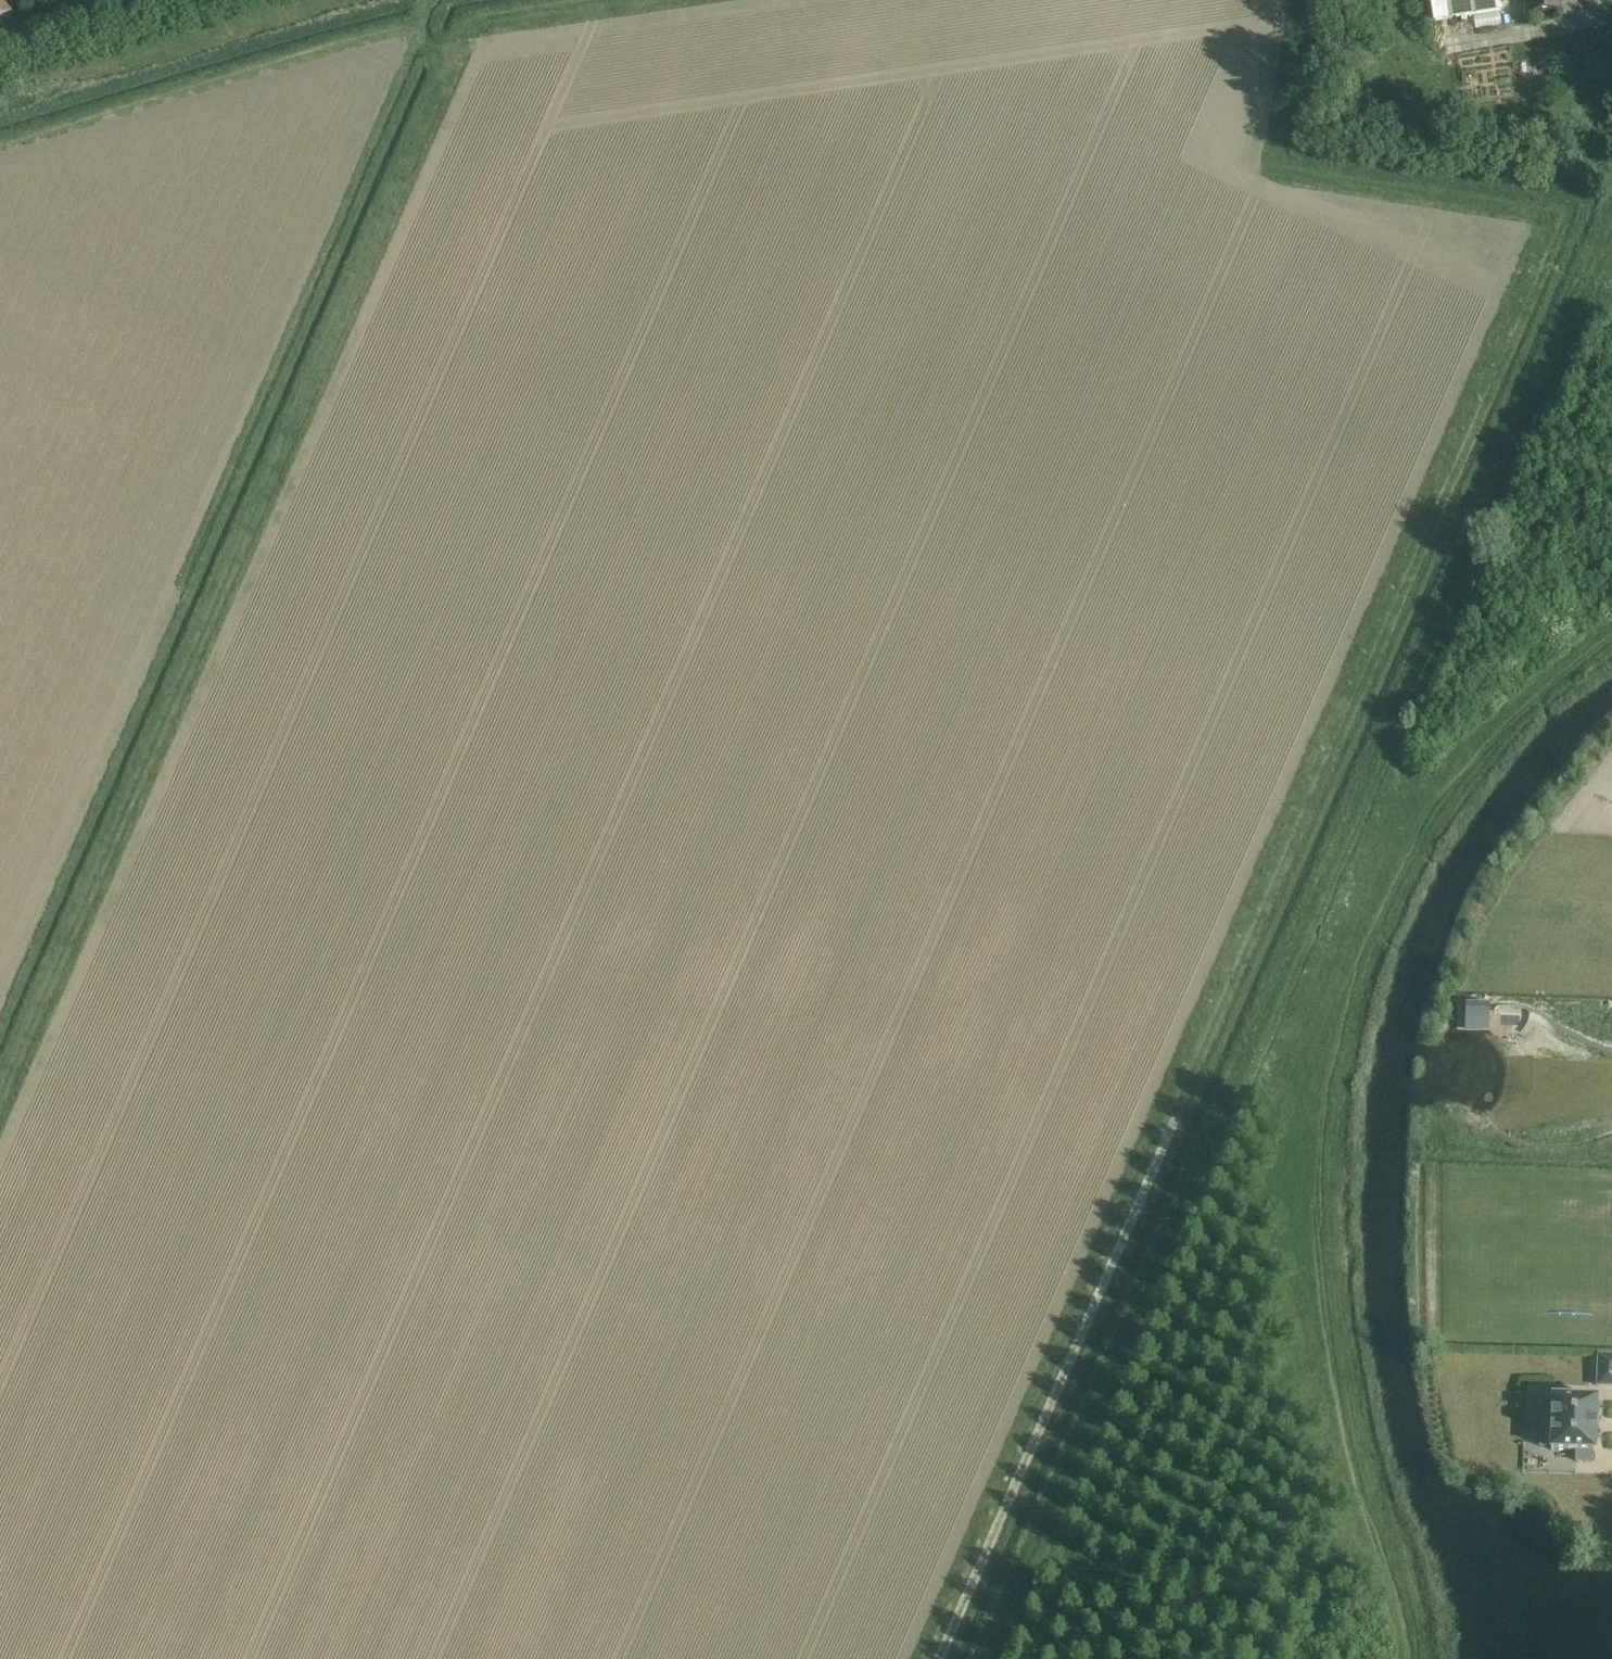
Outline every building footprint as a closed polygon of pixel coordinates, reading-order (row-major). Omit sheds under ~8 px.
[(19,14),(15,0),(0,0),(0,20),(19,14)] [(1499,0),(1431,0),(1434,21),(1500,11),(1499,0)] [(1561,9),(1559,0),(1529,0),(1531,13),(1561,9)] [(1490,1005),(1466,1005),(1466,1020),(1489,1021),(1490,1005)] [(1599,1356),(1598,1387),(1611,1387),(1611,1357),(1599,1356)] [(1597,1418),(1597,1400),(1553,1398),(1553,1401),(1542,1401),(1541,1420),(1552,1420),(1551,1451),(1577,1452),(1577,1463),(1590,1463),(1591,1453),(1596,1453),(1596,1435),(1597,1435),(1598,1418),(1597,1418)]
